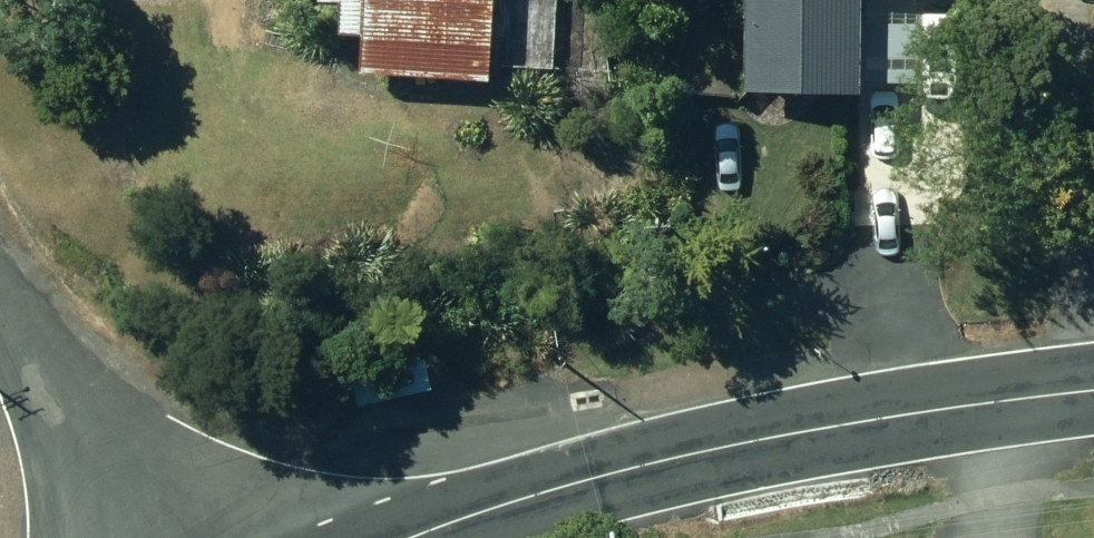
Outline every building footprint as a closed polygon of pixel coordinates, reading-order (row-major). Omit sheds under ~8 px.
[(483,72),(486,0),(332,0),(331,25),(354,25),(352,65),(483,72)] [(853,84),(854,0),(738,0),(737,82),(853,84)] [(345,368),(353,399),(427,384),(420,352),(345,368)]
